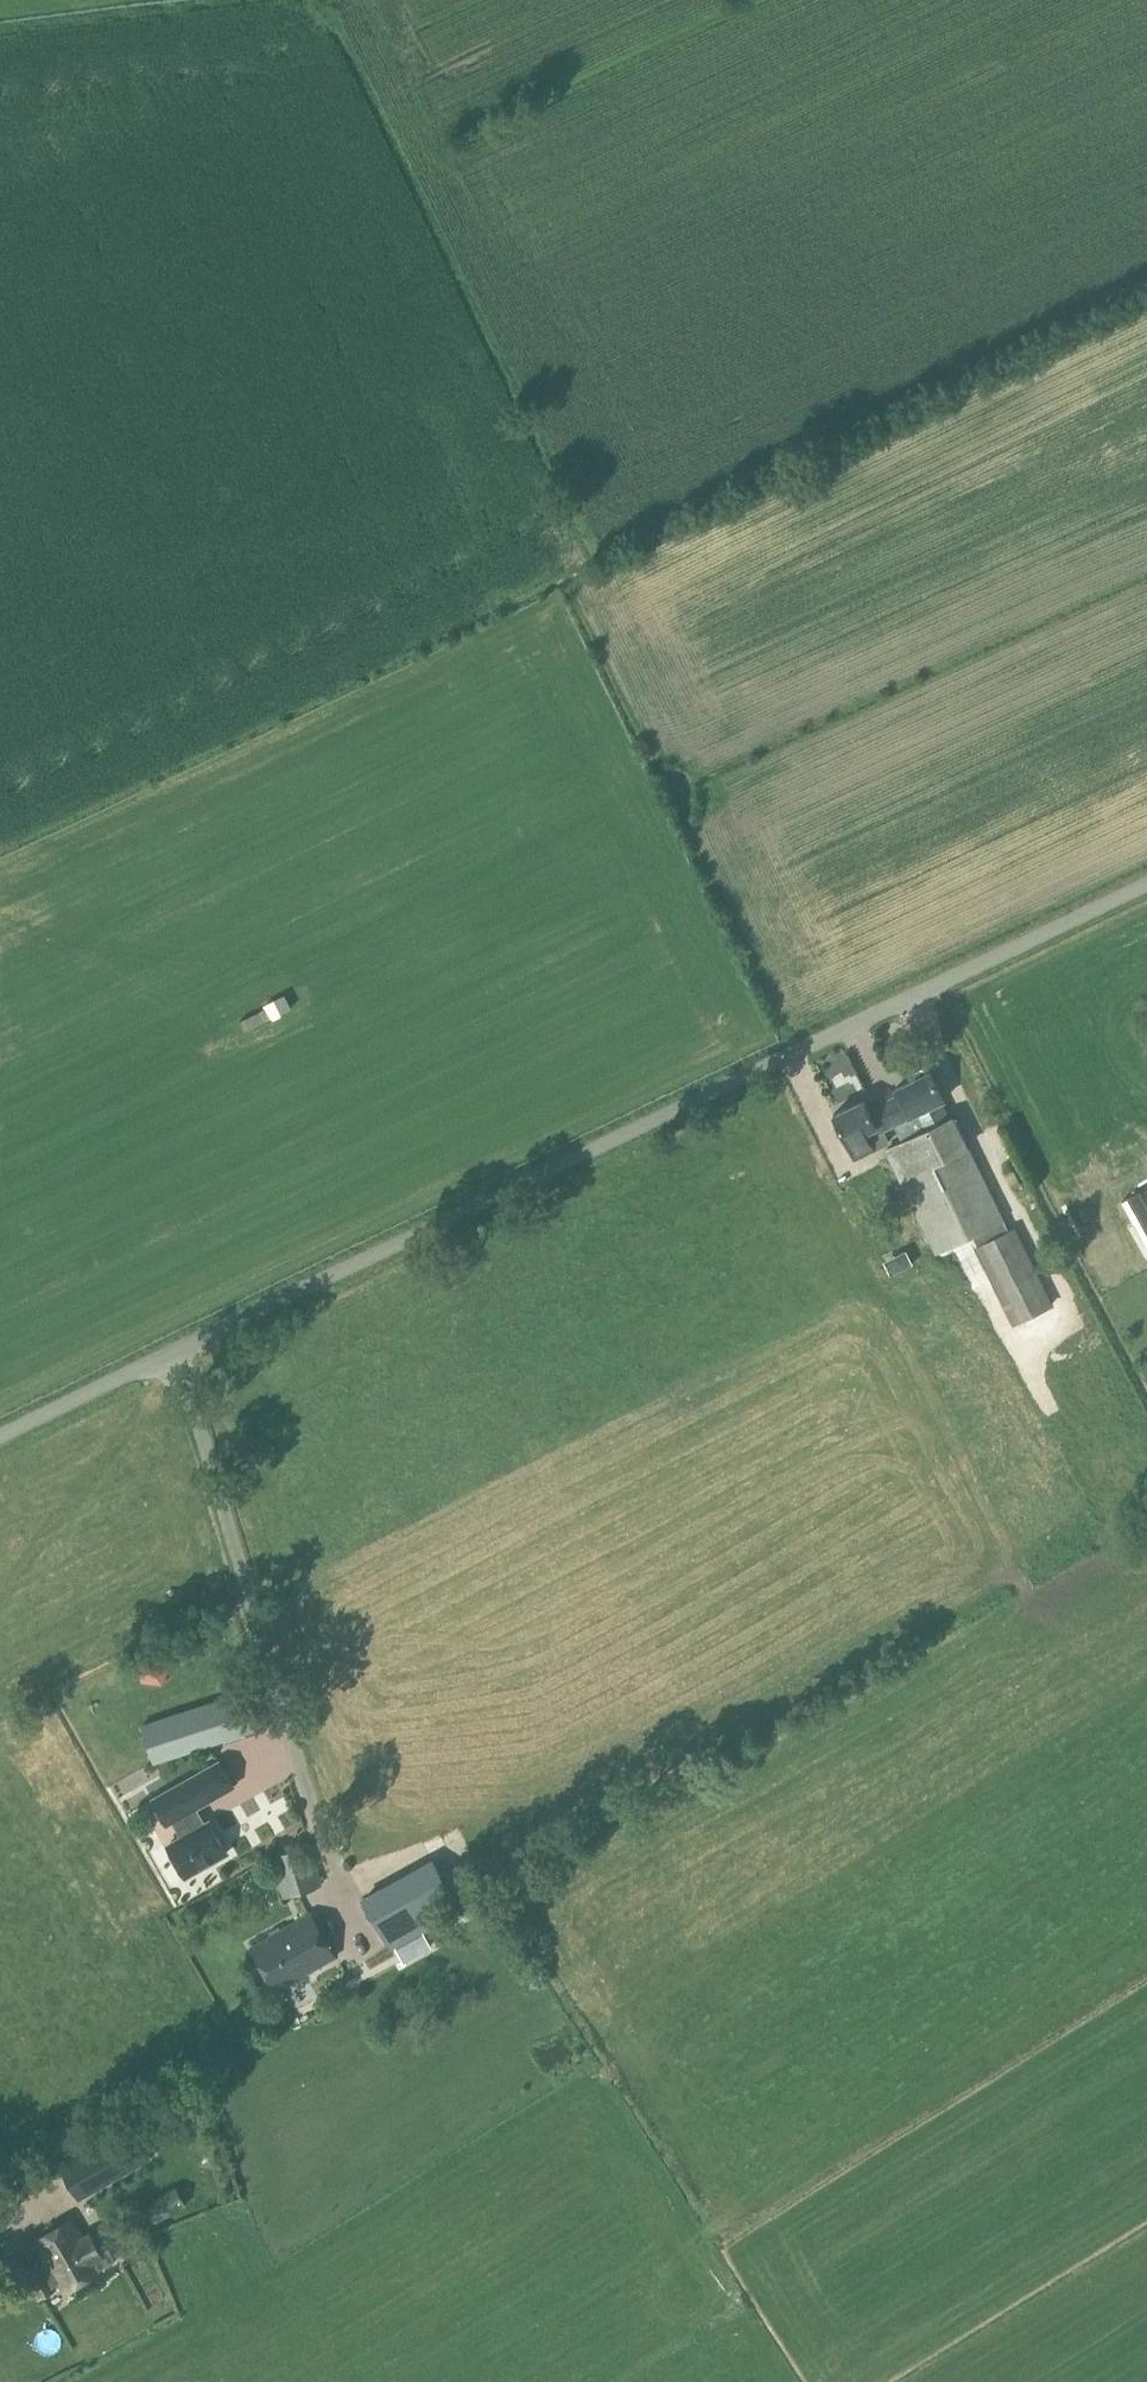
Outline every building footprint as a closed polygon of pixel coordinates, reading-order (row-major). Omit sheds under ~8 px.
[(977,1242),(1009,1227),(955,1115),(924,1129),(918,1114),(943,1100),(931,1077),(892,1097),(901,1114),(893,1119),(895,1124),(892,1126),(892,1127),(895,1125),(901,1140),(884,1149),(936,1254),(974,1235),(977,1242)] [(884,1131),(892,1127),(892,1126),(895,1124),(893,1119),(901,1114),(892,1097),(870,1108),(865,1101),(835,1116),(857,1159),(890,1142),(884,1131)] [(1009,1227),(977,1242),(978,1245),(975,1246),(1013,1325),(1055,1305),(1016,1226),(1010,1229),(1009,1227)] [(142,1682),(164,1684),(171,1665),(157,1650),(137,1661),(142,1682)] [(248,1689),(140,1724),(153,1765),(264,1728),(248,1689)] [(194,1808),(234,1786),(220,1761),(153,1799),(167,1823),(174,1820),(179,1828),(182,1827),(186,1835),(168,1845),(186,1876),(228,1852),(209,1819),(203,1823),(194,1808)] [(283,1898),(322,1885),(310,1842),(270,1856),(283,1898)] [(363,1899),(392,1950),(463,1910),(434,1858),(363,1899)] [(251,1946),(276,1991),(336,1956),(311,1912),(251,1946)] [(80,2198),(150,2158),(131,2125),(61,2165),(80,2198)] [(153,2228),(185,2210),(175,2191),(143,2209),(153,2228)] [(36,2241),(47,2260),(41,2263),(38,2258),(21,2268),(38,2300),(56,2290),(53,2286),(60,2282),(64,2291),(102,2269),(97,2260),(104,2256),(89,2234),(83,2237),(73,2219),(36,2241)]
